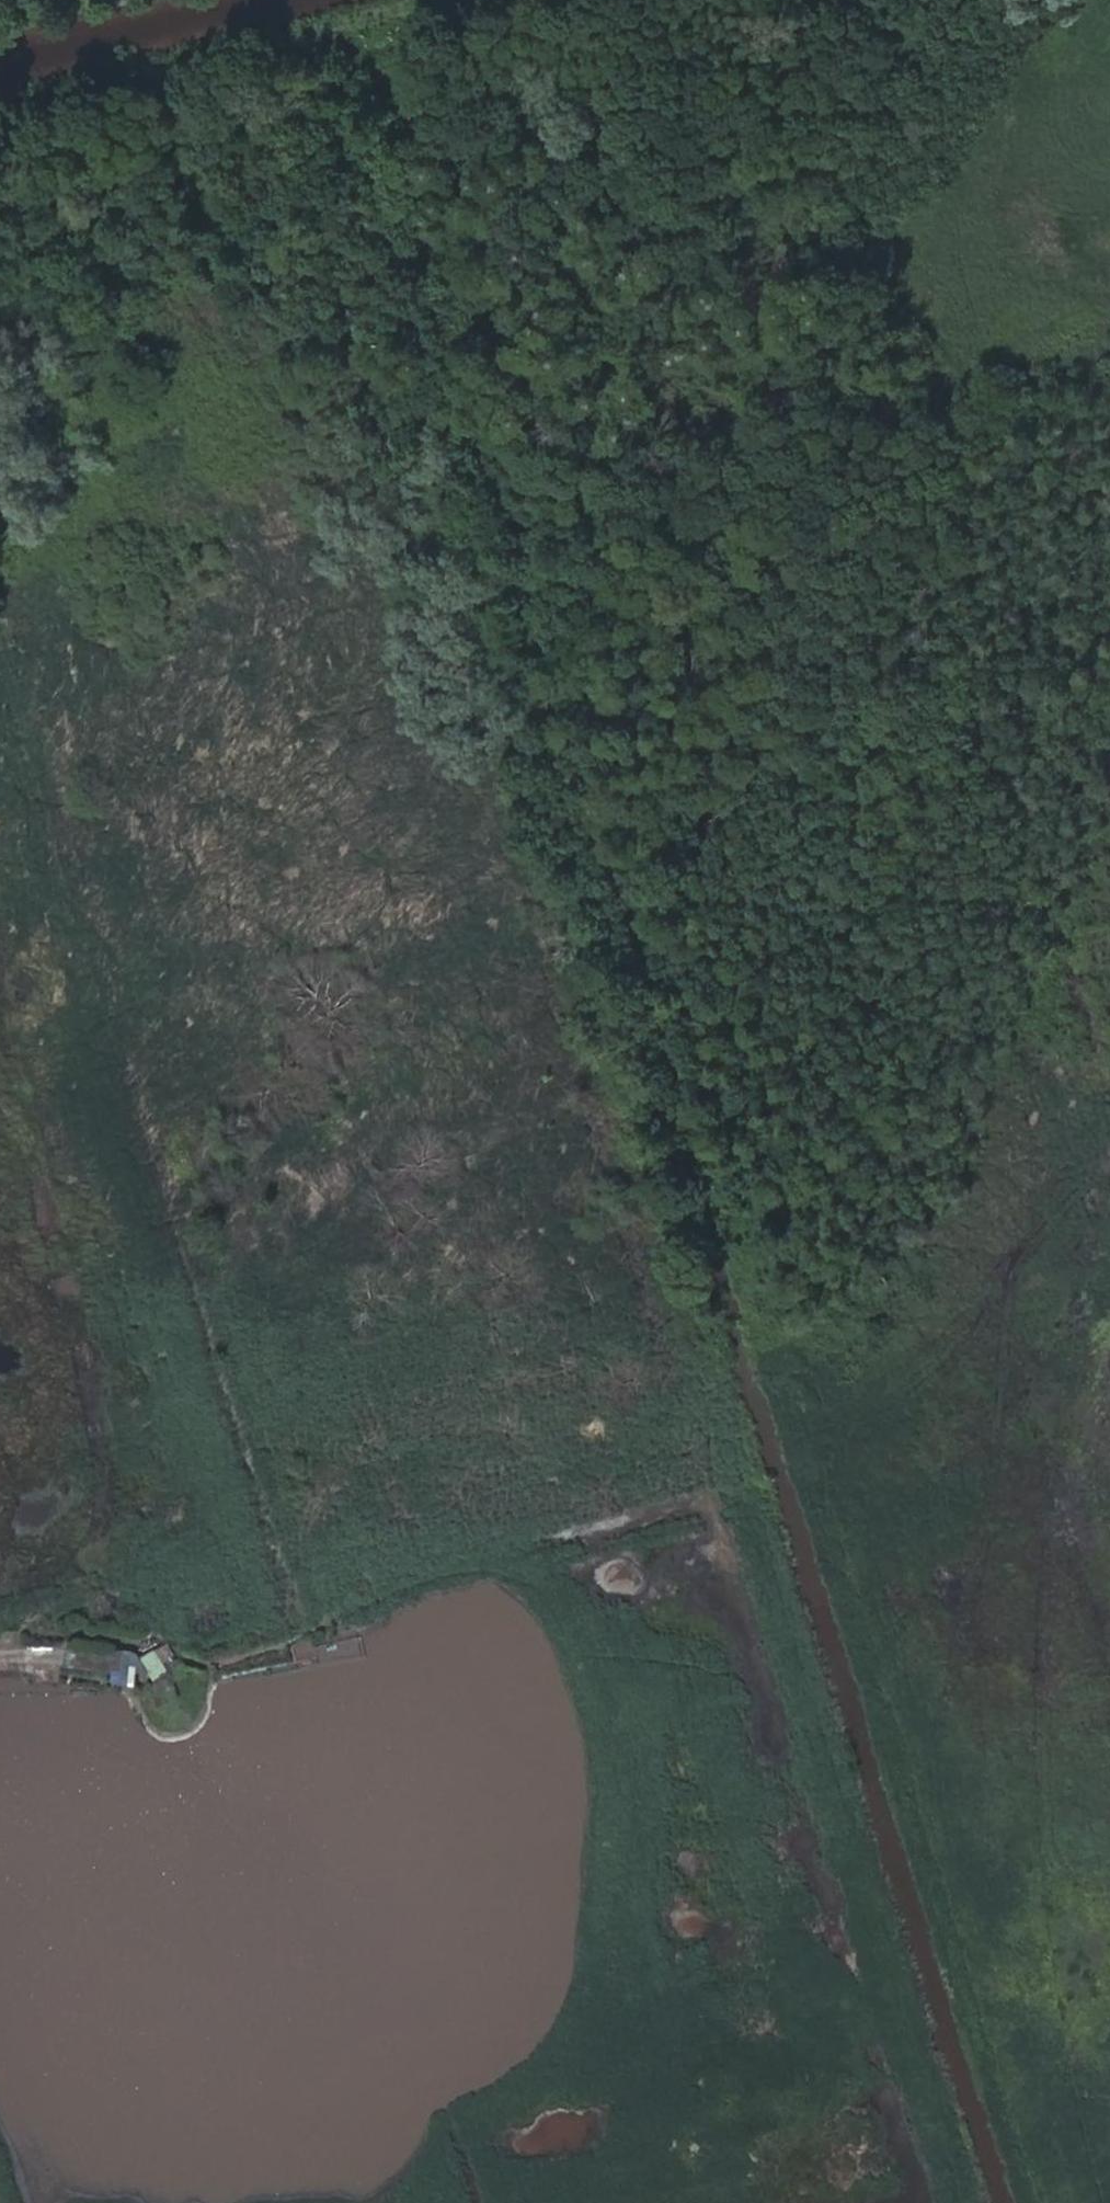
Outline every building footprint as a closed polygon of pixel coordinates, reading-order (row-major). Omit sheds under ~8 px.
[(322,1660),(362,1651),(359,1638),(319,1647),(322,1660)] [(67,1647),(65,1666),(114,1670),(115,1651),(67,1647)] [(148,1685),(154,1706),(178,1698),(171,1678),(148,1685)]
